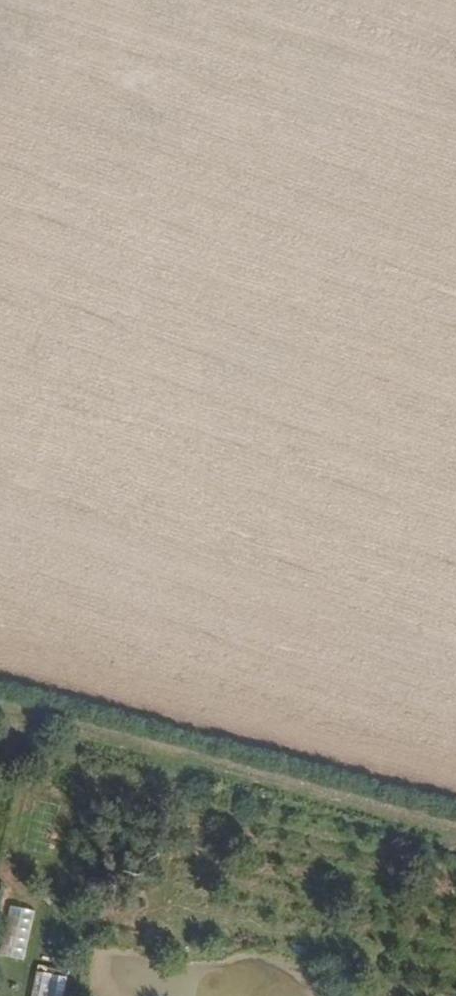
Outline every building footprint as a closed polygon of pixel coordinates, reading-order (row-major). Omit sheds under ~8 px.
[(11,904),(0,953),(24,959),(35,909),(11,904)] [(36,968),(31,995),(65,995),(69,975),(36,968)]
